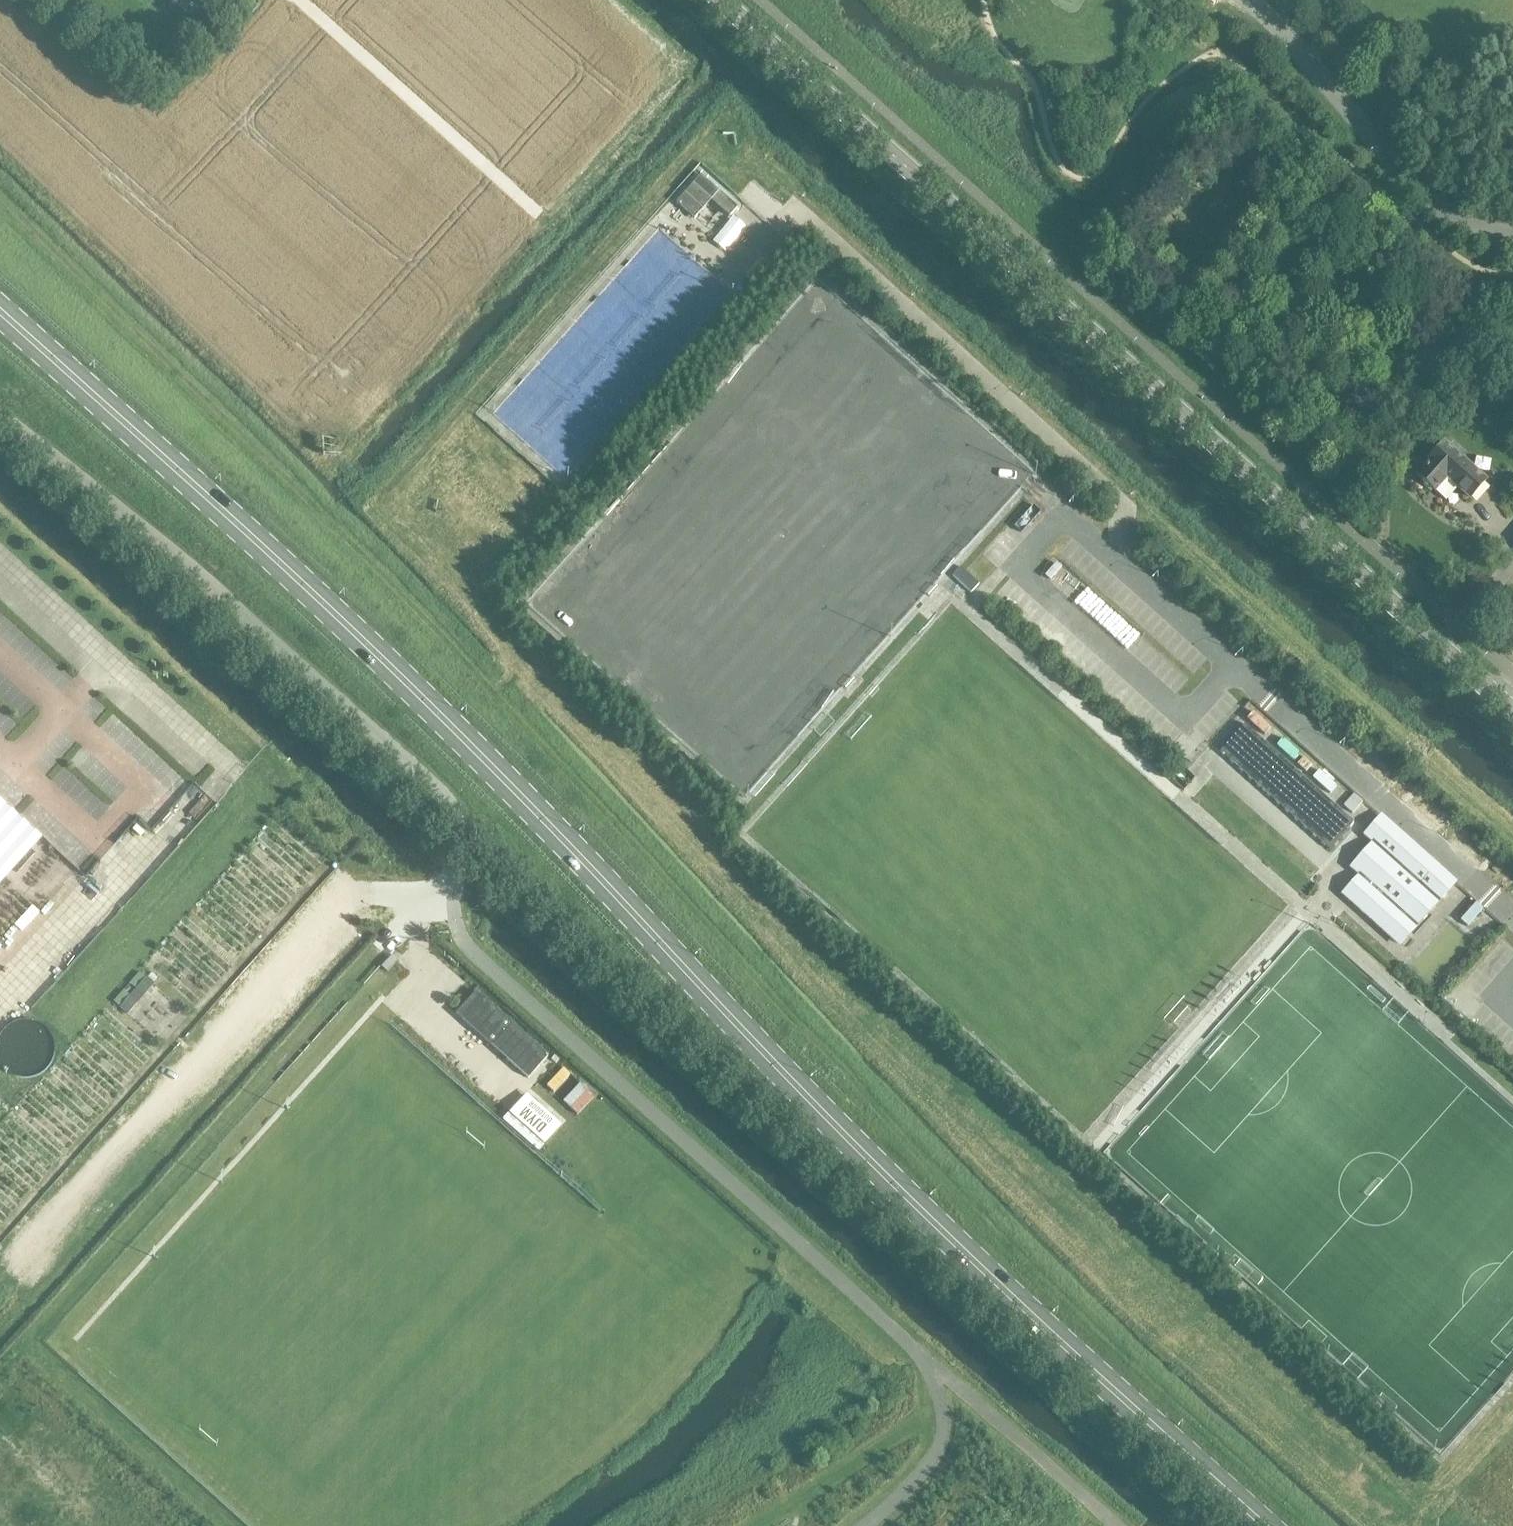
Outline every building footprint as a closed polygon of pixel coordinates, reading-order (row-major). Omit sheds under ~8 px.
[(697,173),(674,200),(692,216),(709,198),(727,214),(734,206),(697,173)] [(737,213),(715,233),(726,245),(748,225),(737,213)] [(1470,498),(1486,480),(1444,442),(1428,460),(1429,461),(1417,475),(1434,490),(1446,477),(1470,498)] [(1244,724),(1220,751),(1289,813),(1329,849),(1354,822),(1300,774),(1244,724)] [(1372,844),(1350,869),(1374,888),(1356,908),(1397,945),(1451,886),(1452,884),(1385,824),(1379,819),(1378,820),(1364,836),(1372,844)] [(127,1015),(154,984),(140,971),(113,1002),(127,1015)] [(486,998),(466,1021),(532,1078),(552,1056),(486,998)] [(558,1090),(571,1071),(562,1065),(550,1085),(558,1090)] [(564,1099),(580,1113),(596,1094),(580,1081),(564,1099)] [(539,1153),(562,1126),(526,1094),(502,1121),(539,1153)]
